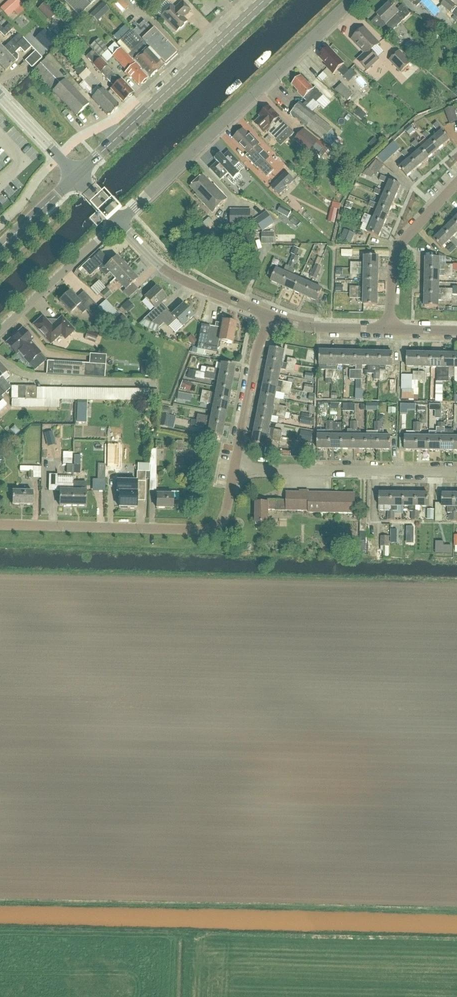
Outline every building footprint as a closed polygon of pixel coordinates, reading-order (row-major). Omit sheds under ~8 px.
[(8,3),(15,10),(21,5),(16,0),(11,0),(8,3)] [(74,16),(91,0),(58,0),(74,16)] [(128,7),(121,0),(109,0),(106,3),(118,16),(128,7)] [(456,7),(447,0),(445,0),(440,5),(450,14),(456,7)] [(50,21),(57,14),(46,3),(39,10),(50,21)] [(190,12),(182,3),(175,10),(172,7),(161,17),(176,33),(180,29),(180,30),(184,26),(183,26),(187,22),(183,18),(190,12)] [(398,16),(403,22),(412,14),(405,5),(398,11),(392,4),(379,15),(388,25),(398,16)] [(102,6),(90,17),(95,22),(107,10),(102,6)] [(132,31),(164,65),(176,54),(160,37),(157,34),(156,35),(147,26),(143,21),(132,31)] [(3,30),(0,33),(5,38),(14,30),(9,25),(3,30)] [(375,39),(365,29),(353,40),(366,54),(359,61),(369,72),(381,60),(373,52),(381,44),(376,39),(375,39)] [(164,65),(132,31),(131,30),(117,44),(121,49),(126,54),(129,55),(150,78),(164,65)] [(22,39),(18,35),(2,49),(0,47),(0,61),(7,55),(7,54),(22,39)] [(0,61),(0,66),(6,72),(18,61),(18,57),(16,54),(20,50),(24,54),(31,48),(23,39),(22,39),(7,54),(7,55),(0,61)] [(100,57),(108,50),(98,39),(90,46),(100,57)] [(411,41),(404,48),(415,60),(423,53),(411,41)] [(345,65),(330,49),(320,58),(327,66),(326,67),(334,76),(345,65)] [(120,50),(112,57),(127,72),(125,74),(130,80),(132,80),(137,86),(139,85),(140,86),(147,80),(140,72),(141,71),(120,50)] [(400,74),(411,64),(399,51),(388,61),(400,74)] [(32,68),(42,59),(35,52),(26,62),(32,68)] [(106,80),(114,88),(111,91),(123,103),(133,93),(121,81),(120,82),(112,74),(113,73),(93,53),(86,59),(106,80)] [(74,72),(78,77),(85,71),(80,66),(74,72)] [(339,74),(348,82),(354,75),(345,67),(339,74)] [(91,92),(99,84),(86,70),(85,71),(78,77),(91,92)] [(315,91),(302,78),(298,81),(295,81),(292,83),(293,86),(300,93),(299,94),(309,104),(313,100),(318,104),(325,97),(317,89),(315,91)] [(66,81),(54,93),(77,117),(89,105),(66,81)] [(342,85),(335,92),(348,102),(353,97),(342,85)] [(89,95),(93,99),(101,92),(97,88),(89,95)] [(110,116),(118,109),(118,106),(102,88),(100,90),(102,91),(101,92),(93,99),(92,100),(107,116),(110,116)] [(331,132),(333,130),(299,103),(290,115),(323,142),(331,132)] [(285,123),(283,125),(278,120),(280,119),(270,108),(261,117),(262,118),(257,123),(257,126),(264,134),(267,132),(276,141),(286,132),(292,138),(295,134),(290,128),(285,123)] [(358,110),(354,115),(362,121),(366,116),(358,110)] [(456,122),(456,120),(454,110),(447,112),(451,124),(456,122)] [(431,141),(439,150),(450,141),(442,132),(444,131),(437,123),(433,127),(439,134),(433,140),(431,141)] [(416,141),(416,142),(417,141),(413,137),(417,133),(413,128),(407,133),(411,138),(411,139),(414,143),(416,141)] [(245,151),(256,140),(252,136),(250,137),(244,131),(235,140),(245,151)] [(331,132),(323,142),(337,152),(344,143),(331,132)] [(431,141),(433,140),(426,132),(422,136),(429,143),(422,149),(421,150),(428,159),(439,150),(431,141)] [(383,139),(387,142),(392,138),(388,134),(383,139)] [(261,145),(256,140),(245,151),(249,155),(247,157),(258,170),(259,169),(268,178),(275,172),(260,156),(265,152),(259,146),(261,145)] [(422,149),(416,142),(416,141),(414,143),(412,145),(418,152),(411,158),(410,159),(418,168),(428,159),(421,150),(422,149)] [(394,143),(386,150),(393,158),(401,150),(394,143)] [(326,162),(332,153),(325,148),(319,156),(326,162)] [(410,159),(411,158),(405,150),(401,154),(407,161),(399,169),(407,178),(418,168),(410,159)] [(241,164),(230,152),(224,157),(222,155),(216,160),(218,163),(211,170),(222,182),(229,175),(231,177),(229,180),(235,186),(243,178),(235,169),(241,164)] [(375,175),(368,169),(363,175),(372,179),(375,175)] [(279,197),(294,182),(285,173),(270,188),(279,197)] [(214,187),(204,176),(192,188),(198,195),(197,196),(213,214),(228,200),(215,186),(214,187)] [(384,195),(395,199),(401,186),(390,182),(390,180),(381,176),(379,181),(388,185),(385,193),(384,195)] [(384,195),(385,193),(375,189),(373,194),(383,198),(379,206),(378,208),(390,212),(395,199),(384,195)] [(378,208),(379,206),(370,202),(368,207),(377,211),(374,219),(373,221),(384,225),(390,212),(378,208)] [(347,203),(345,209),(351,211),(353,205),(347,203)] [(291,213),(283,208),(280,213),(288,218),(291,213)] [(250,226),(251,212),(231,211),(230,226),(250,226)] [(255,221),(263,232),(275,224),(267,212),(255,221)] [(367,234),(379,238),(384,225),(373,221),(374,219),(365,215),(361,223),(370,227),(367,234)] [(453,221),(443,231),(452,239),(453,238),(456,234),(456,225),(453,221)] [(350,244),(354,234),(345,231),(342,240),(350,244)] [(453,238),(452,239),(443,231),(433,241),(441,249),(449,242),(456,249),(456,248),(456,242),(453,238)] [(262,233),(262,245),(274,245),(274,233),(262,233)] [(452,245),(447,250),(451,255),(456,250),(452,245)] [(294,248),(291,254),(297,257),(299,251),(294,248)] [(110,273),(116,280),(127,269),(117,258),(111,263),(101,252),(92,261),(98,268),(106,277),(110,273)] [(291,262),(297,265),(299,259),(293,256),(291,262)] [(351,269),(378,270),(378,258),(365,257),(365,264),(351,264),(351,269)] [(426,271),(453,272),(454,266),(440,266),(440,259),(426,259),(426,271)] [(89,277),(98,268),(92,261),(88,261),(81,268),(89,277)] [(294,270),(297,265),(291,262),(288,268),(286,267),(284,274),(277,271),(278,268),(272,266),(268,276),(273,278),(271,283),(283,288),(291,269),(294,270)] [(313,272),(319,275),(322,269),(316,266),(313,272)] [(138,280),(127,269),(116,280),(126,290),(124,293),(129,299),(138,290),(133,284),(138,280)] [(294,271),(294,270),(291,269),(283,288),(294,293),(300,281),(293,278),(296,272),(294,271)] [(378,282),(378,270),(351,269),(351,275),(360,275),(360,270),(365,270),(364,282),(378,282)] [(453,278),(453,272),(426,271),(426,283),(439,284),(439,277),(453,278)] [(317,280),(319,275),(313,272),(311,278),(317,280)] [(94,295),(103,290),(97,281),(88,287),(94,295)] [(306,298),(311,285),(307,283),(306,283),(300,281),(294,293),(306,298)] [(378,294),(378,282),(364,282),(364,289),(360,289),(360,288),(350,288),(350,294),(378,294)] [(439,290),(439,284),(426,283),(425,295),(453,296),(453,290),(439,290)] [(311,285),(306,298),(317,303),(322,291),(316,288),(316,287),(311,285)] [(146,330),(167,310),(162,304),(167,300),(156,288),(145,299),(155,309),(137,326),(146,330)] [(105,290),(101,294),(106,300),(111,297),(105,290)] [(70,292),(60,302),(69,313),(80,303),(87,311),(91,316),(99,308),(95,304),(87,295),(84,292),(77,299),(70,292)] [(377,307),(378,294),(350,294),(350,300),(364,300),(364,306),(377,307)] [(453,302),(453,296),(425,295),(425,308),(438,308),(439,301),(453,302)] [(126,303),(121,308),(127,315),(132,310),(126,303)] [(167,310),(146,330),(155,334),(157,329),(165,322),(170,327),(176,321),(183,328),(194,317),(184,306),(173,316),(167,310)] [(99,321),(103,317),(99,312),(95,316),(99,321)] [(122,316),(118,320),(124,326),(128,322),(122,316)] [(43,317),(34,326),(51,345),(61,336),(65,341),(70,337),(75,332),(62,318),(58,322),(57,322),(53,325),(50,325),(43,317)] [(176,334),(183,328),(176,321),(170,327),(176,334)] [(222,328),(219,342),(233,344),(237,324),(223,321),(222,328)] [(219,342),(222,328),(216,327),(215,329),(202,326),(198,348),(197,350),(204,352),(217,354),(219,342)] [(41,354),(31,343),(33,341),(23,329),(7,344),(17,356),(19,354),(29,365),(30,364),(35,370),(46,360),(40,355),(41,354)] [(98,336),(87,332),(85,340),(95,343),(98,336)] [(193,337),(188,342),(192,346),(197,342),(193,337)] [(192,347),(191,353),(204,356),(204,352),(197,350),(198,348),(192,347)] [(271,349),(269,361),(282,364),(285,352),(271,349)] [(325,380),(331,380),(332,352),(320,352),(319,371),(326,371),(325,380)] [(344,366),(344,353),(332,352),(331,380),(337,380),(337,366),(344,366)] [(356,366),(356,353),(344,353),(344,366),(350,366),(356,366)] [(368,367),(368,353),(356,353),(356,366),(356,371),(356,380),(361,380),(362,366),(368,367)] [(380,381),(380,354),(368,353),(368,367),(368,374),(374,374),(374,381),(380,381)] [(380,354),(380,381),(386,381),(386,367),(392,367),(393,354),(380,354)] [(419,354),(407,354),(406,368),(413,368),(419,368),(419,354)] [(431,368),(431,355),(419,354),(419,368),(425,368),(431,368)] [(443,382),(443,355),(431,355),(431,368),(437,368),(437,382),(443,382)] [(455,369),(455,355),(443,355),(443,382),(448,383),(449,369),(455,369)] [(295,372),(296,366),(287,365),(282,364),(269,361),(266,373),(280,376),(281,369),(295,372)] [(104,378),(105,366),(46,362),(45,374),(104,378)] [(206,374),(233,379),(235,367),(222,364),(221,371),(207,368),(206,374)] [(11,387),(2,378),(7,373),(0,365),(0,388),(6,394),(11,388),(12,388),(11,387)] [(188,372),(187,379),(194,381),(195,379),(196,373),(188,372)] [(279,382),(280,376),(266,373),(264,385),(292,390),(293,385),(279,382)] [(230,391),(233,379),(206,374),(205,380),(218,382),(217,388),(230,391)] [(182,382),(180,388),(184,390),(184,391),(189,393),(192,385),(187,383),(182,382)] [(290,396),(292,390),(264,385),(262,397),(275,399),(277,393),(290,396)] [(307,386),(305,393),(313,394),(314,387),(307,386)] [(12,388),(11,388),(11,400),(12,400),(58,401),(159,402),(159,391),(36,390),(36,387),(11,387),(12,388)] [(228,403),(230,391),(217,388),(216,395),(202,392),(201,398),(228,403)] [(274,406),(275,399),(262,397),(259,409),(287,414),(288,408),(274,406)] [(226,415),(228,403),(201,398),(200,403),(214,406),(213,412),(226,415)] [(12,400),(12,408),(58,409),(58,401),(12,400)] [(78,405),(77,423),(86,423),(87,405),(78,405)] [(290,414),(287,414),(259,409),(257,421),(271,423),(272,417),(286,420),(289,420),(290,414)] [(223,427),(226,415),(213,412),(211,418),(198,416),(197,421),(223,427)] [(161,416),(160,422),(159,427),(168,429),(170,417),(161,416)] [(302,418),(300,425),(311,427),(312,420),(302,418)] [(223,427),(197,421),(190,420),(189,426),(196,427),(204,429),(203,435),(221,439),(223,427)] [(270,429),(271,423),(257,421),(255,432),(282,438),(283,432),(270,429)] [(317,431),(317,450),(330,450),(330,431),(333,432),(333,427),(327,427),(327,431),(317,431)] [(366,437),(360,437),(360,431),(357,431),(357,427),(351,427),(351,432),(354,432),(354,437),(354,450),(366,450),(366,437)] [(429,433),(429,438),(441,438),(441,433),(445,433),(445,430),(445,429),(438,429),(437,429),(437,433),(429,433)] [(441,451),(453,452),(453,438),(453,430),(445,430),(445,433),(441,433),(441,438),(441,451)] [(302,431),(300,441),(311,444),(313,433),(302,431)] [(330,431),(330,450),(342,450),(342,437),(342,432),(333,432),(330,431)] [(52,432),(44,434),(46,442),(54,440),(52,432)] [(281,444),(282,438),(255,432),(252,445),(266,447),(267,441),(281,444)] [(354,437),(342,437),(342,450),(354,450),(354,437)] [(378,451),(378,437),(366,437),(366,450),(378,451)] [(378,437),(378,451),(390,451),(391,437),(378,437)] [(417,451),(417,438),(405,438),(404,451),(417,451)] [(429,451),(429,438),(417,438),(417,451),(429,451)] [(441,451),(441,438),(429,438),(429,451),(441,451)] [(107,446),(107,468),(119,468),(120,446),(107,446)] [(63,453),(63,464),(72,465),(72,453),(63,453)] [(79,474),(80,459),(73,459),(73,466),(66,465),(66,474),(79,474)] [(41,479),(41,468),(21,467),(21,473),(29,473),(29,479),(41,479)] [(116,492),(119,492),(119,508),(137,508),(137,499),(145,499),(146,473),(137,472),(137,481),(116,481),(116,492)] [(73,507),(74,492),(74,485),(57,485),(57,476),(49,476),(49,492),(60,492),(60,507),(73,507)] [(33,506),(33,493),(13,492),(13,506),(33,506)] [(74,492),(73,507),(86,507),(87,492),(74,492)] [(179,501),(179,493),(172,493),(172,496),(157,495),(157,509),(173,509),(174,501),(179,501)] [(287,512),(309,512),(309,494),(288,493),(288,501),(287,512)] [(309,494),(309,512),(309,514),(355,515),(355,494),(309,494)] [(392,512),(392,494),(380,494),(379,507),(385,507),(385,512),(388,512),(388,517),(395,517),(395,512),(392,512)] [(404,507),(404,494),(392,494),(392,512),(395,512),(398,512),(398,507),(404,507)] [(404,494),(404,507),(410,507),(410,513),(413,513),(412,517),(419,517),(419,513),(416,513),(416,495),(404,494)] [(416,495),(416,513),(416,508),(428,508),(429,495),(416,495)] [(443,495),(442,508),(447,508),(447,514),(451,514),(451,517),(456,518),(456,513),(455,513),(455,495),(443,495)] [(269,511),(276,512),(287,512),(288,501),(269,501),(269,504),(257,504),(257,524),(269,524),(269,511)] [(381,537),(381,548),(389,548),(389,538),(381,537)] [(364,552),(364,542),(349,542),(349,552),(364,552)] [(436,542),(436,554),(444,554),(444,542),(436,542)]
